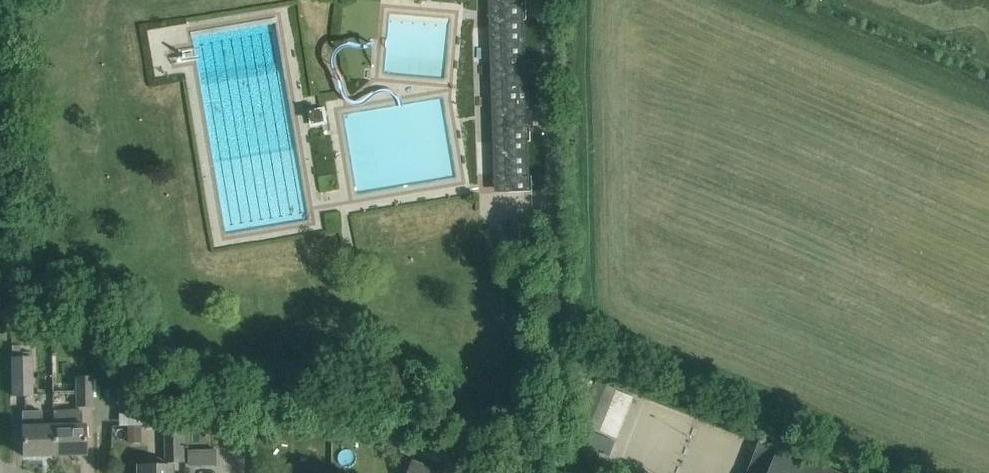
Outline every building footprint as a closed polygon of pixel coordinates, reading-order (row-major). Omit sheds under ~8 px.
[(491,194),(532,192),(523,0),(486,0),(491,194)] [(13,396),(27,396),(35,395),(32,357),(11,358),(13,396)] [(77,406),(92,405),(91,378),(76,378),(77,406)] [(600,431),(617,390),(598,382),(581,423),(600,431)] [(623,436),(636,394),(618,389),(606,431),(623,436)] [(54,426),(55,456),(85,455),(85,425),(84,425),(84,410),(54,411),(54,426)] [(55,456),(54,426),(42,427),(42,411),(22,412),(23,427),(22,427),(23,456),(55,456)] [(183,426),(166,426),(167,462),(183,462),(183,426)] [(594,433),(588,448),(611,457),(617,442),(600,435),(594,433)] [(760,441),(758,445),(748,472),(840,472),(760,441)] [(191,452),(191,467),(219,466),(218,451),(191,452)]
